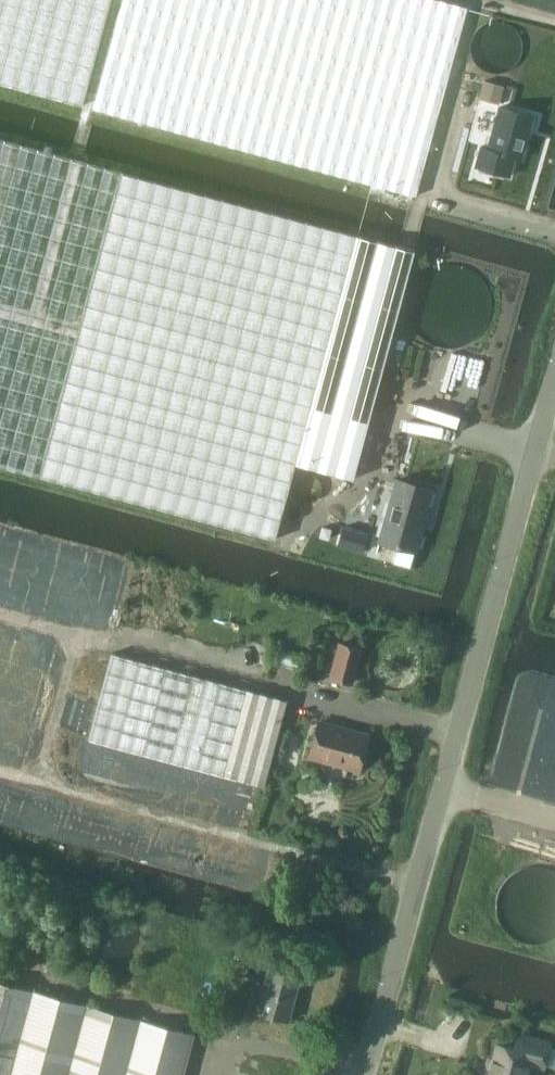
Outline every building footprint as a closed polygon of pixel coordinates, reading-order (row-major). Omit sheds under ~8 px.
[(82,104),(110,0),(0,0),(0,82),(82,104)] [(199,137),(415,196),(466,7),(440,0),(122,0),(92,108),(199,137)] [(484,81),(478,99),(499,105),(504,87),(484,81)] [(509,174),(514,156),(520,157),(532,115),(499,106),(488,147),(481,146),(476,166),(509,174)] [(278,541),(280,533),(299,464),(353,479),(414,250),(358,236),(131,175),(0,140),(0,466),(278,541)] [(428,509),(425,509),(431,489),(396,480),(380,541),(416,551),(428,509)] [(320,536),(329,538),(331,530),(322,527),(320,536)] [(341,544),(363,549),(367,535),(345,529),(341,544)] [(360,649),(339,643),(330,677),(351,683),(360,649)] [(88,739),(264,786),(287,700),(111,653),(88,739)] [(358,770),(368,735),(318,722),(309,756),(358,770)] [(257,1012),(289,1020),(303,968),(271,960),(268,973),(256,970),(251,989),(263,992),(257,1012)] [(195,1033),(0,981),(0,1074),(184,1074),(195,1033)] [(530,1062),(543,1066),(548,1045),(519,1037),(516,1051),(500,1047),(492,1074),(526,1074),(530,1062)]
